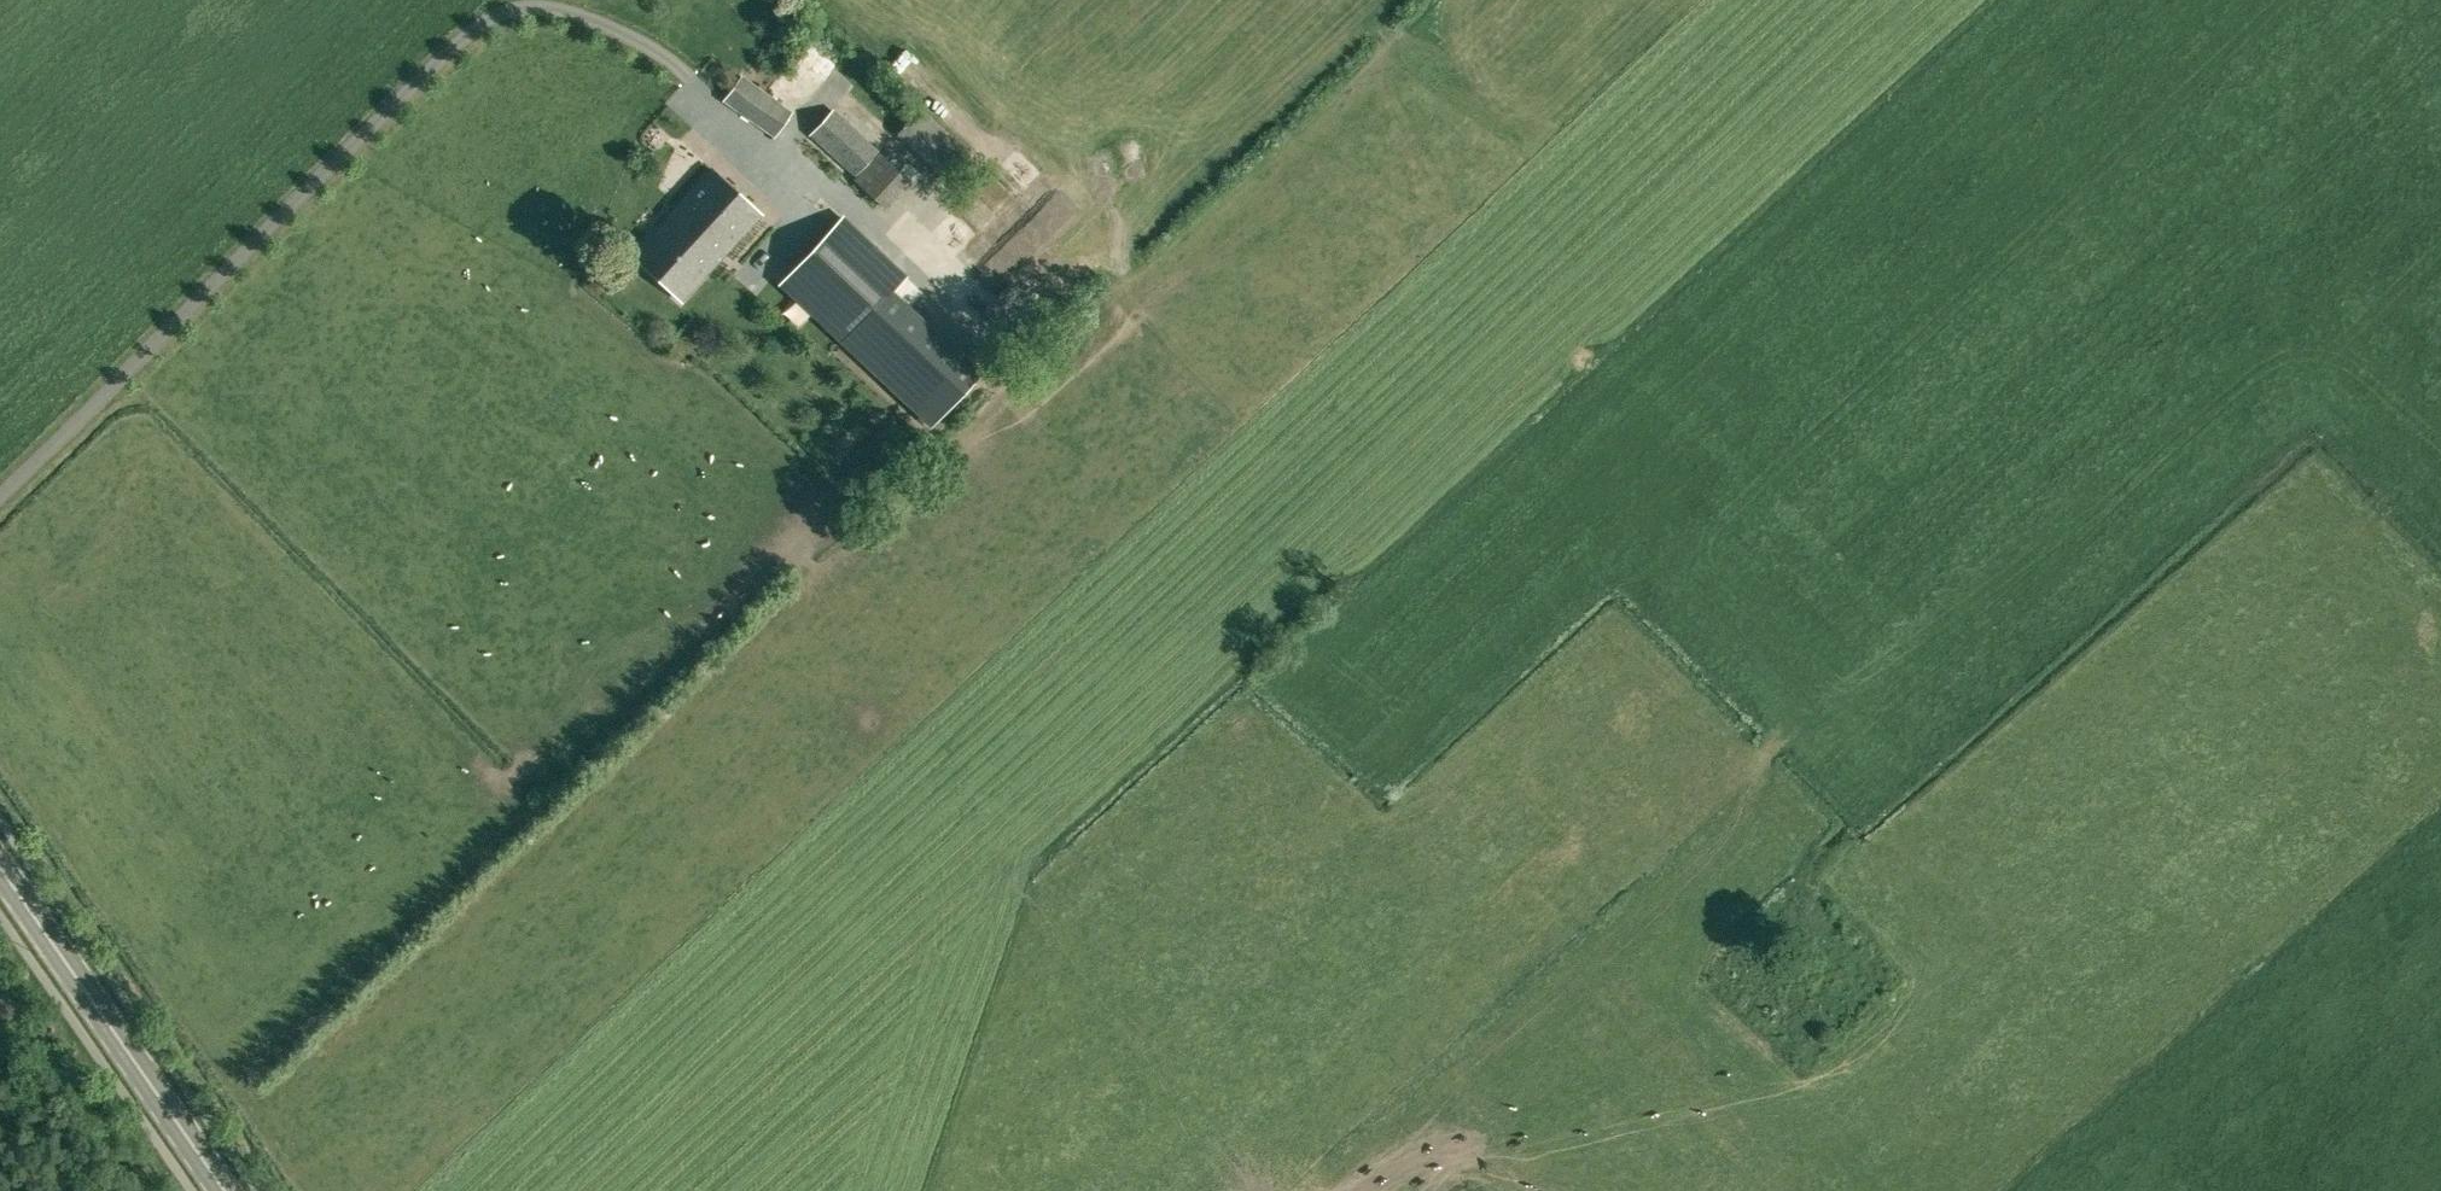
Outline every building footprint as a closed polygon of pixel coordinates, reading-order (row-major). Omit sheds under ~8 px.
[(793,111),(742,74),(721,101),(774,138),(793,111)] [(854,178),(877,153),(833,110),(808,134),(854,178)] [(729,247),(733,243),(760,214),(711,169),(661,222),(687,247),(691,242),(698,249),(713,233),(729,247)] [(843,215),(777,285),(842,345),(891,293),(907,275),(843,215)] [(632,254),(682,300),(733,243),(729,247),(713,233),(698,249),(691,242),(687,247),(661,222),(632,254)]
